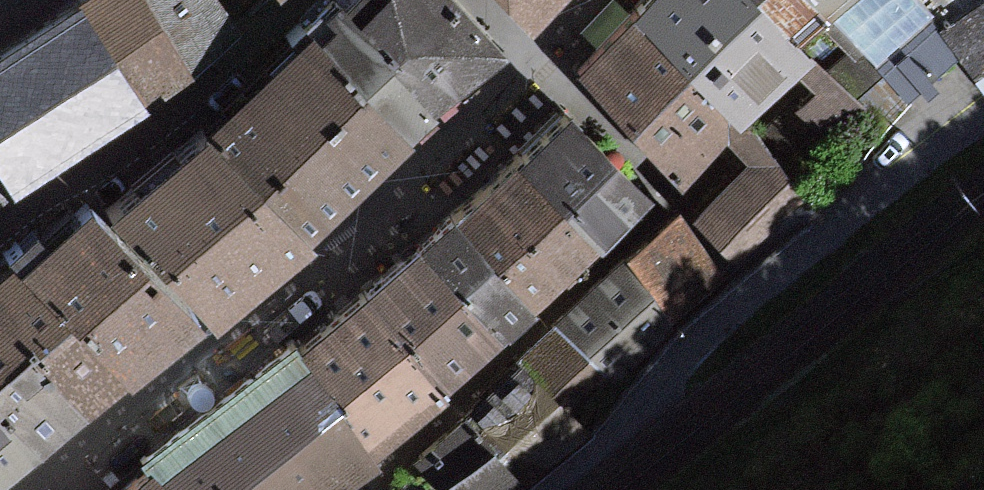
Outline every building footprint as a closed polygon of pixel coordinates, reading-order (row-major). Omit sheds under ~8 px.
[(189,68),(144,0),(96,0),(80,14),(140,105),(168,84),(189,68)] [(189,68),(213,52),(237,36),(213,0),(144,0),(189,68)] [(341,10),(432,107),(463,83),(501,54),(453,0),(351,0),(341,10)] [(547,0),(505,0),(526,21),(547,0)] [(633,17),(733,121),(738,117),(788,70),(806,53),(785,31),(755,0),(651,0),(633,17)] [(816,2),(829,16),(845,0),(755,0),(785,31),(816,2)] [(882,71),(938,18),(921,0),(845,0),(829,16),(882,71)] [(938,18),(976,73),(983,68),(983,0),(921,0),(938,18)] [(334,25),(316,41),(406,137),(425,120),(435,110),(432,107),(341,10),(336,4),(325,15),(334,25)] [(140,105),(80,14),(13,57),(0,65),(0,167),(16,191),(146,115),(140,105)] [(677,175),(713,141),(722,132),(733,121),(633,17),(584,63),(577,70),(677,175)] [(306,231),(399,144),(406,137),(316,41),(310,34),(213,124),(224,136),(221,140),(306,231)] [(806,53),(788,70),(809,92),(759,140),(738,117),(733,121),(722,132),(753,164),(760,157),(791,189),(867,117),(806,53)] [(525,152),(517,159),(597,242),(645,196),(607,155),(567,113),(561,118),(544,100),(507,134),(525,152)] [(297,242),(202,135),(115,212),(211,319),(261,275),(297,242)] [(791,189),(760,157),(753,164),(697,217),(737,260),(800,199),(791,189)] [(517,159),(511,165),(457,216),(533,307),(597,242),(517,159)] [(505,338),(535,311),(533,307),(457,216),(446,224),(413,248),(505,338)] [(679,217),(626,257),(670,319),(720,281),(679,217)] [(93,223),(23,284),(131,389),(169,360),(199,337),(93,223)] [(407,255),(363,300),(443,398),(478,360),(505,338),(413,248),(407,255)] [(626,257),(606,276),(555,322),(606,376),(615,385),(675,327),(670,319),(626,257)] [(0,288),(0,297),(91,420),(124,394),(131,389),(23,284),(17,279),(15,276),(0,288)] [(61,441),(91,420),(0,297),(0,414),(40,454),(61,441)] [(373,455),(443,398),(363,300),(330,327),(293,358),(373,455)] [(573,418),(606,376),(555,322),(527,348),(517,357),(520,362),(573,418)] [(373,455),(293,358),(284,347),(217,402),(143,462),(153,474),(166,489),(338,489),(376,459),(373,455)] [(520,362),(503,380),(468,415),(523,486),(588,433),(573,418),(520,362)] [(15,477),(40,454),(0,414),(0,488),(15,477)] [(523,486),(468,415),(432,445),(416,459),(447,489),(517,489),(523,486)] [(153,474),(144,481),(133,489),(166,489),(153,474)]
